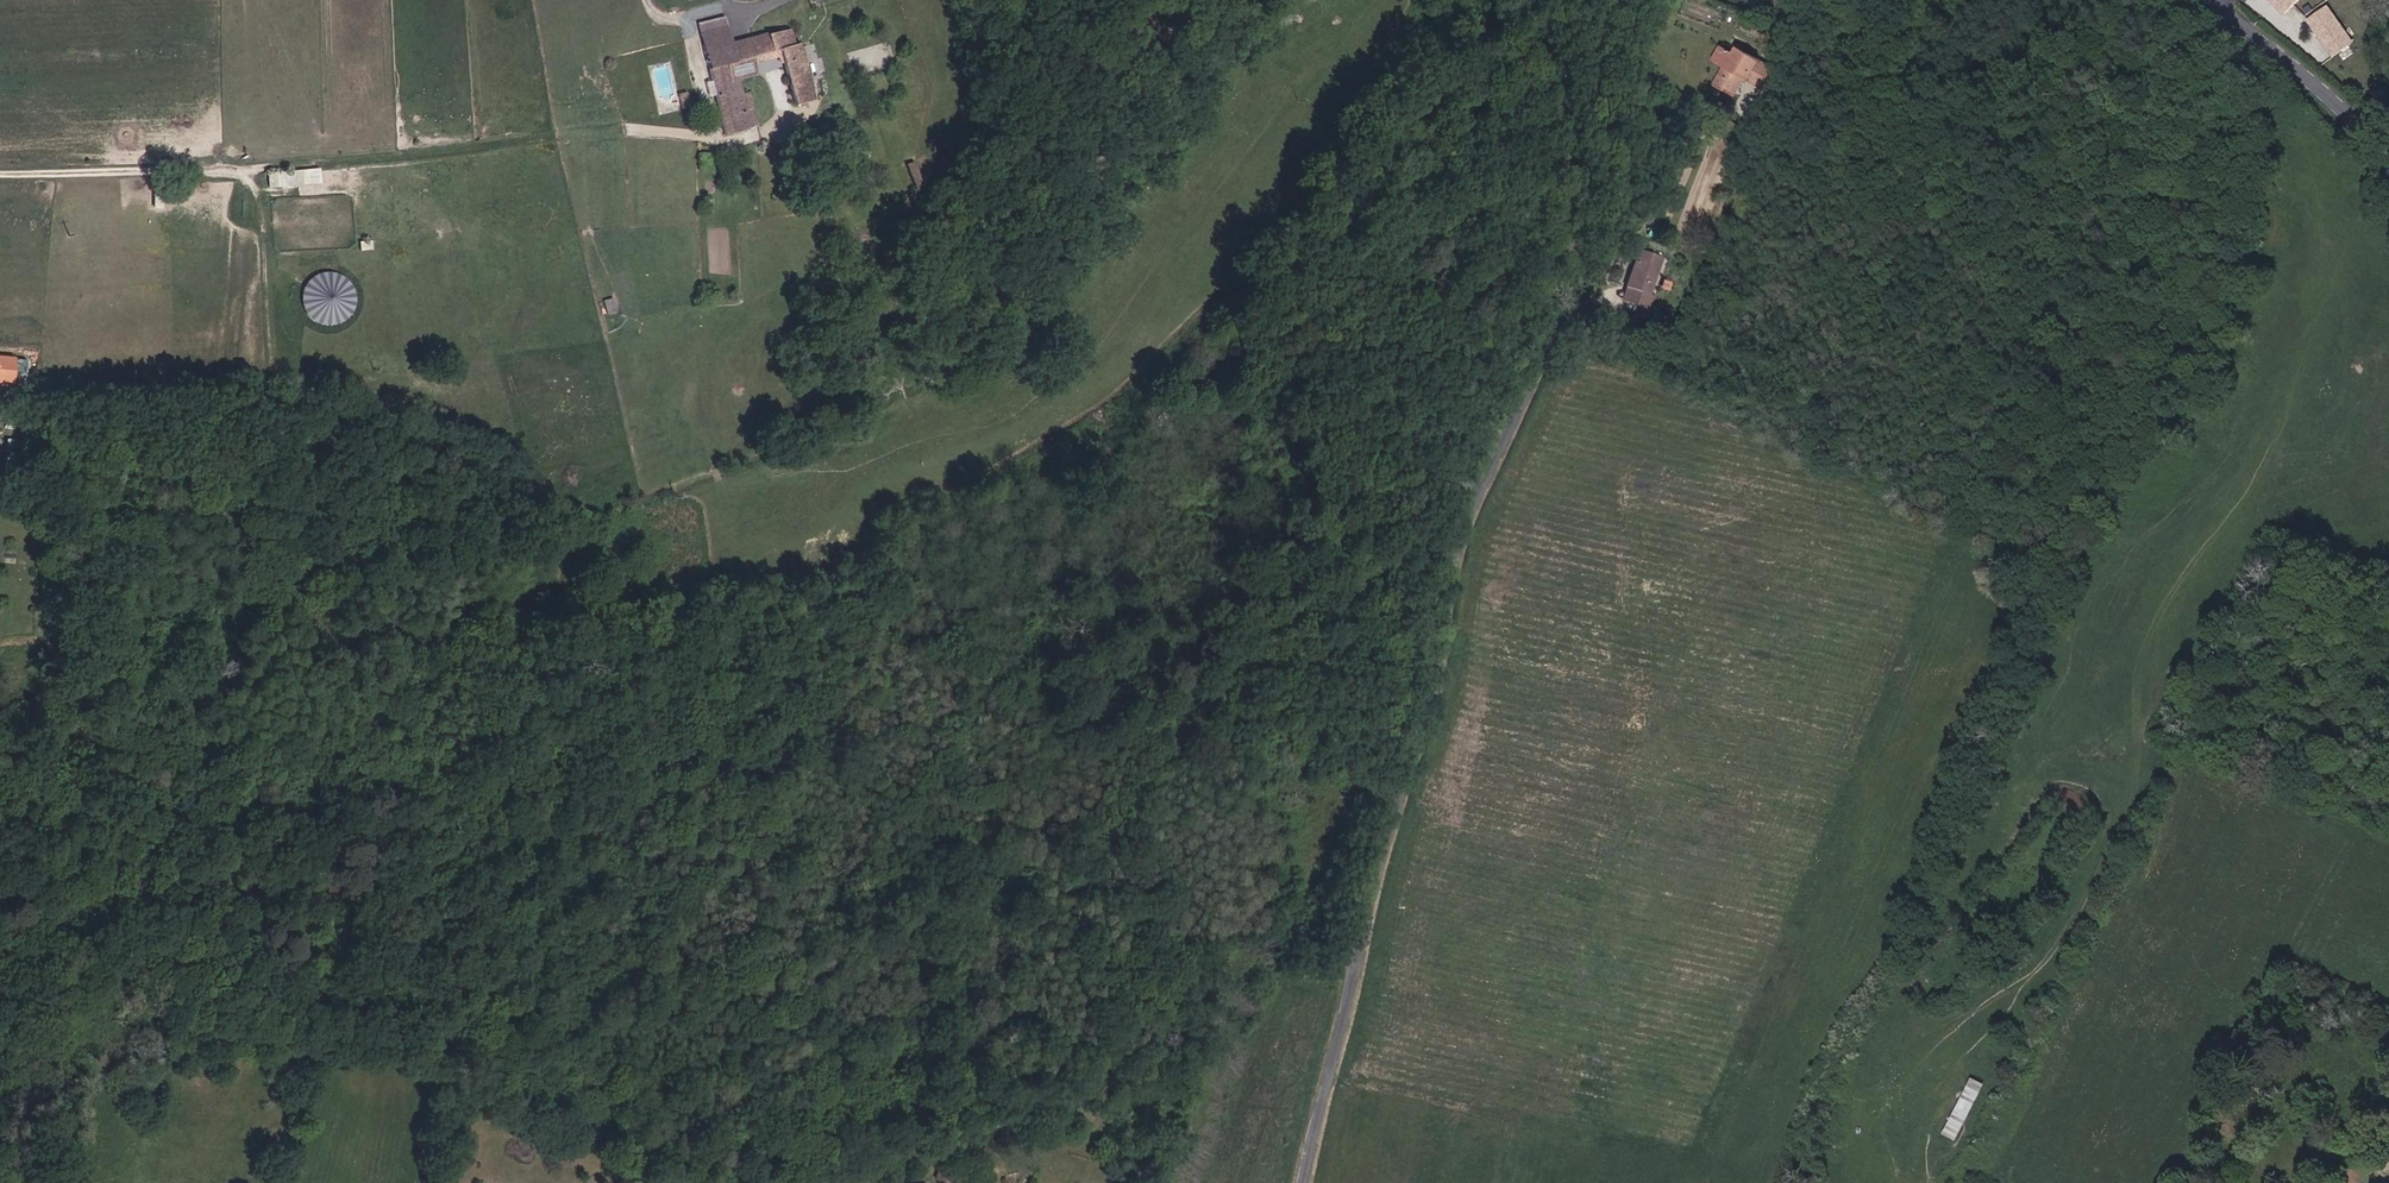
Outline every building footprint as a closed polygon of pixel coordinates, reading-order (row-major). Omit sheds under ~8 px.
[(2307,16),(2316,24),(2323,15),(2332,4),(2327,0),(2290,0),(2307,16)] [(793,22),(742,37),(733,39),(729,26),(704,33),(727,131),(749,126),(760,124),(755,93),(749,93),(744,76),(750,74),(761,72),(759,57),(782,51),(800,120),(807,118),(805,104),(823,99),(818,75),(809,75),(800,46),(798,40),(793,22)] [(1766,89),(1779,70),(1755,51),(1746,45),(1742,52),(1728,44),(1718,57),(1732,67),(1721,83),(1735,93),(1747,76),(1766,89)] [(269,170),(270,185),(321,184),(321,168),(269,170)] [(1662,259),(1642,249),(1627,286),(1633,289),(1627,302),(1651,313),(1657,299),(1649,296),(1662,259)] [(357,317),(349,272),(329,276),(330,285),(320,287),(324,310),(310,312),(313,325),(357,317)] [(1627,302),(1633,289),(1627,286),(1621,300),(1627,302)] [(12,380),(13,368),(14,359),(0,358),(0,379),(12,380)] [(1968,1076),(1947,1134),(1961,1139),(1982,1081),(1968,1076)] [(958,1166),(951,1165),(946,1178),(955,1181),(958,1166)]
